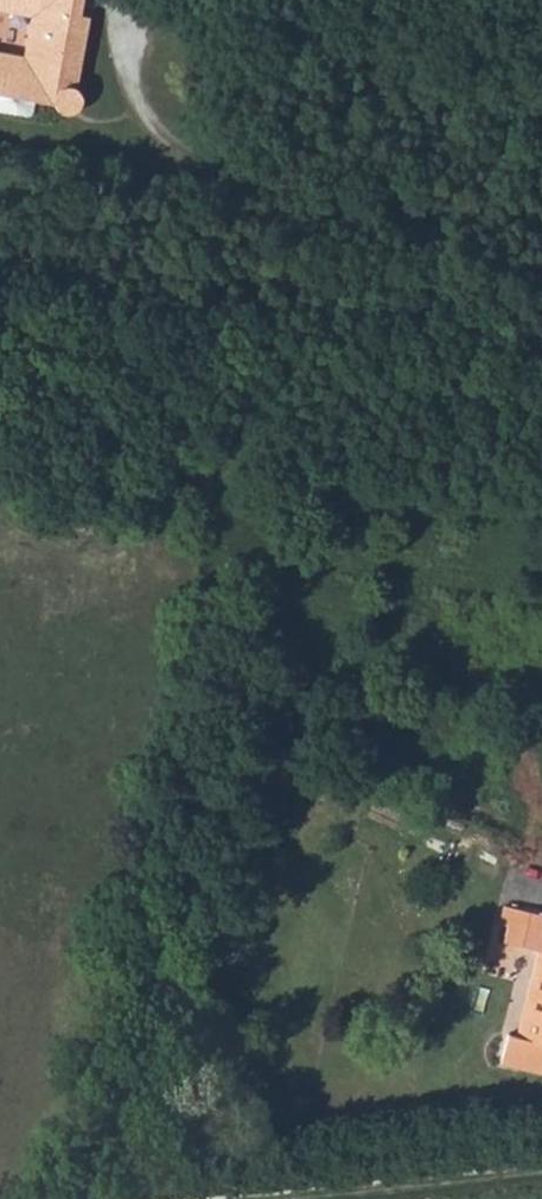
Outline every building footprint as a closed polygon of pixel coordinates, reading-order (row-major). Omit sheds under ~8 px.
[(38,12),(31,71),(0,68),(0,100),(8,100),(7,112),(12,117),(42,120),(48,116),(49,104),(68,105),(71,116),(76,121),(85,121),(93,117),(96,109),(93,100),(85,95),(92,16),(87,15),(89,0),(0,0),(0,9),(38,12)] [(506,956),(502,970),(531,975),(509,1064),(500,1063),(494,1090),(537,1100),(541,1083),(541,942),(499,932),(493,953),(506,956)]
